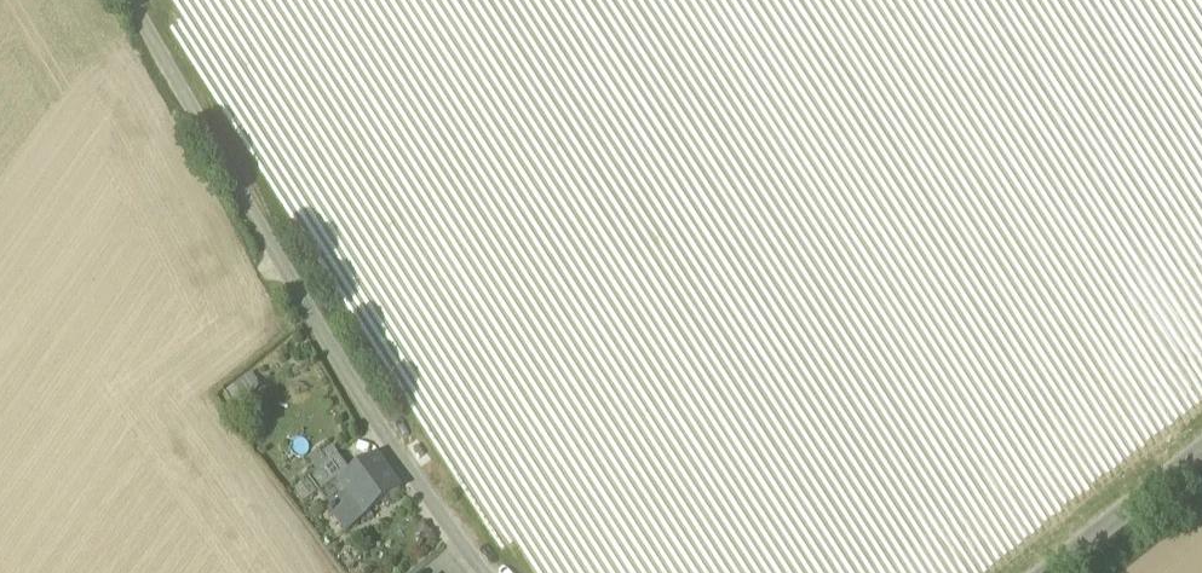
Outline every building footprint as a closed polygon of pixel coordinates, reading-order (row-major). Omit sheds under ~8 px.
[(222,395),(232,407),(261,384),(251,371),(222,395)] [(307,474),(319,489),(336,477),(340,482),(352,473),(337,452),(307,474)] [(329,506),(345,527),(400,486),(376,455),(352,473),(340,482),(348,493),(329,506)] [(336,477),(319,489),(329,506),(348,493),(340,482),(336,477)]
